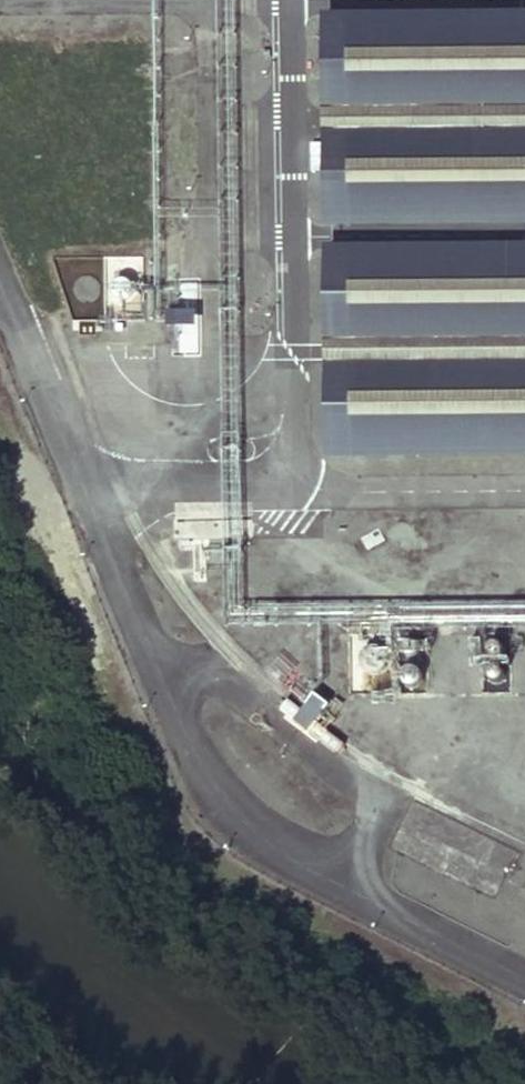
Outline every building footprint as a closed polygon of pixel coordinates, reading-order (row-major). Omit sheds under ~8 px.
[(524,101),(524,17),(329,18),(330,103),(524,101)] [(524,131),(524,101),(330,103),(330,132),(524,131)] [(330,132),(330,218),(524,216),(524,131),(330,132)] [(331,254),(332,337),(524,335),(524,251),(331,254)] [(148,320),(147,257),(55,258),(76,321),(148,320)] [(524,365),(524,335),(332,337),(332,368),(524,365)] [(332,368),(333,456),(524,453),(524,365),(332,368)] [(522,853),(417,803),(416,802),(395,848),(499,899),(522,853)]
